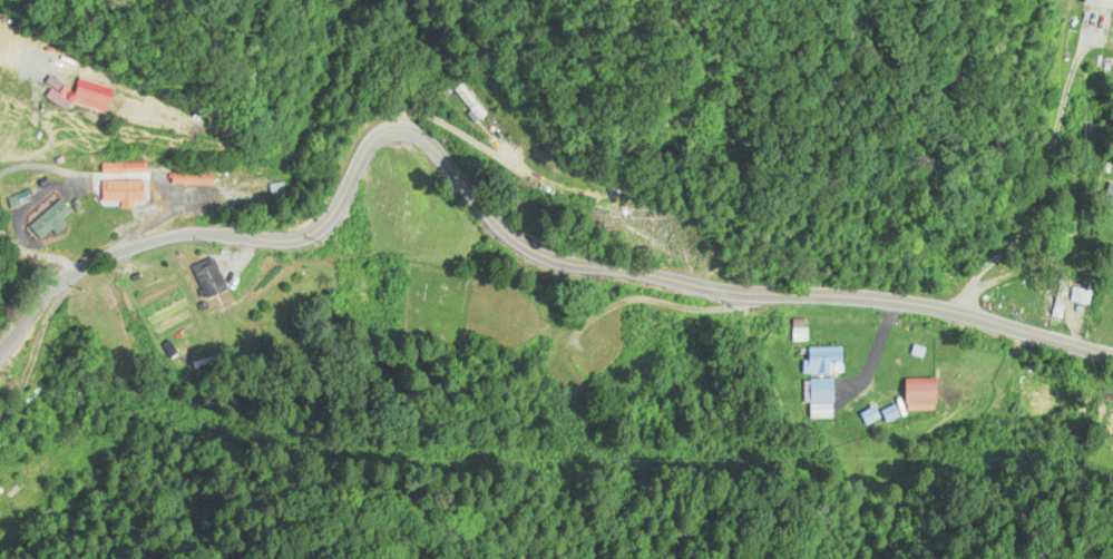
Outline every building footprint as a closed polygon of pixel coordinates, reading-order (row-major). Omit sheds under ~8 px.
[(1085,4),(1112,9),(1112,0),(1085,0),(1085,4)] [(83,80),(81,89),(56,83),(52,100),(112,113),(118,87),(83,80)] [(113,167),(106,163),(103,170),(110,173),(113,167)] [(149,180),(105,180),(105,203),(125,203),(125,208),(141,208),(141,202),(149,202),(149,180)] [(1107,180),(1099,200),(1112,205),(1112,182),(1107,180)] [(77,213),(64,198),(32,225),(45,240),(56,231),(60,236),(72,225),(68,220),(77,213)] [(203,273),(212,296),(224,291),(215,268),(203,273)] [(910,341),(896,340),(895,352),(910,352),(910,341)] [(844,374),(844,348),(810,348),(810,374),(844,374)] [(834,380),(808,380),(808,419),(834,419),(834,380)] [(940,411),(940,380),(908,380),(908,411),(940,411)] [(893,417),(889,403),(861,412),(866,426),(893,417)]
